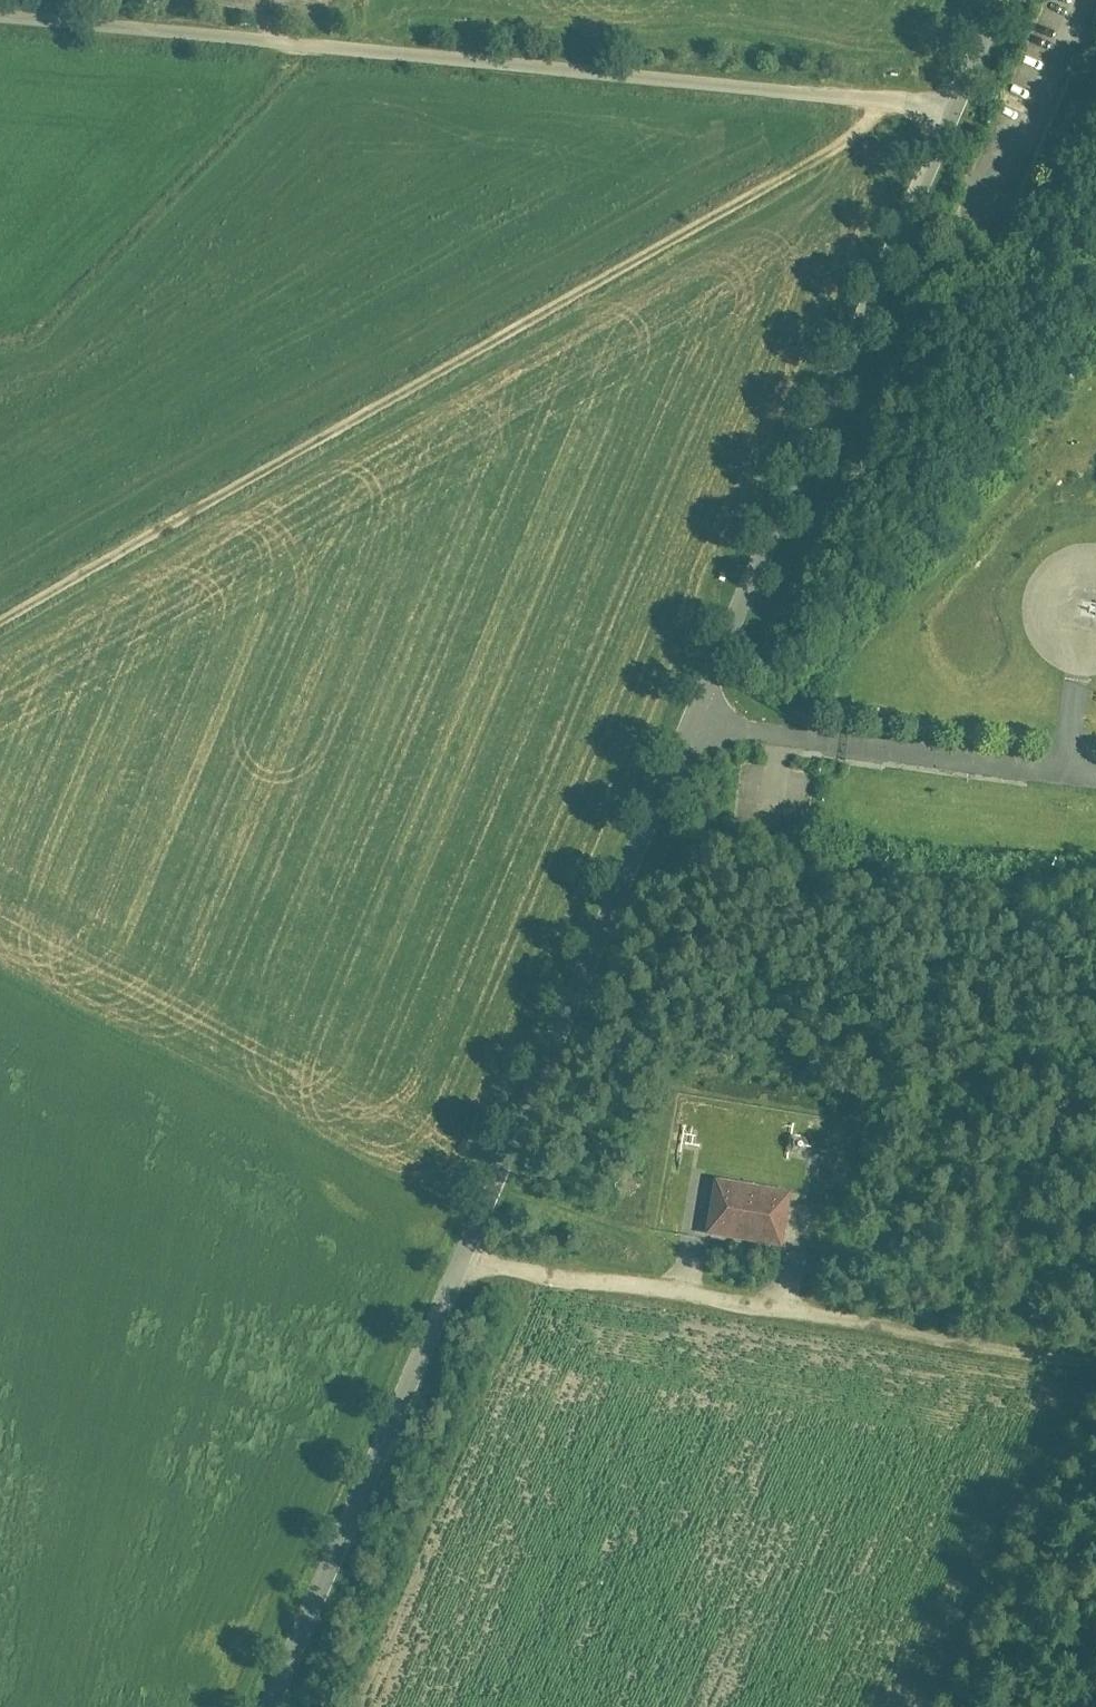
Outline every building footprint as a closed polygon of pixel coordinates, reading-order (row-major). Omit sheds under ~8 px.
[(709,1175),(703,1235),(788,1243),(793,1183),(709,1175)]
